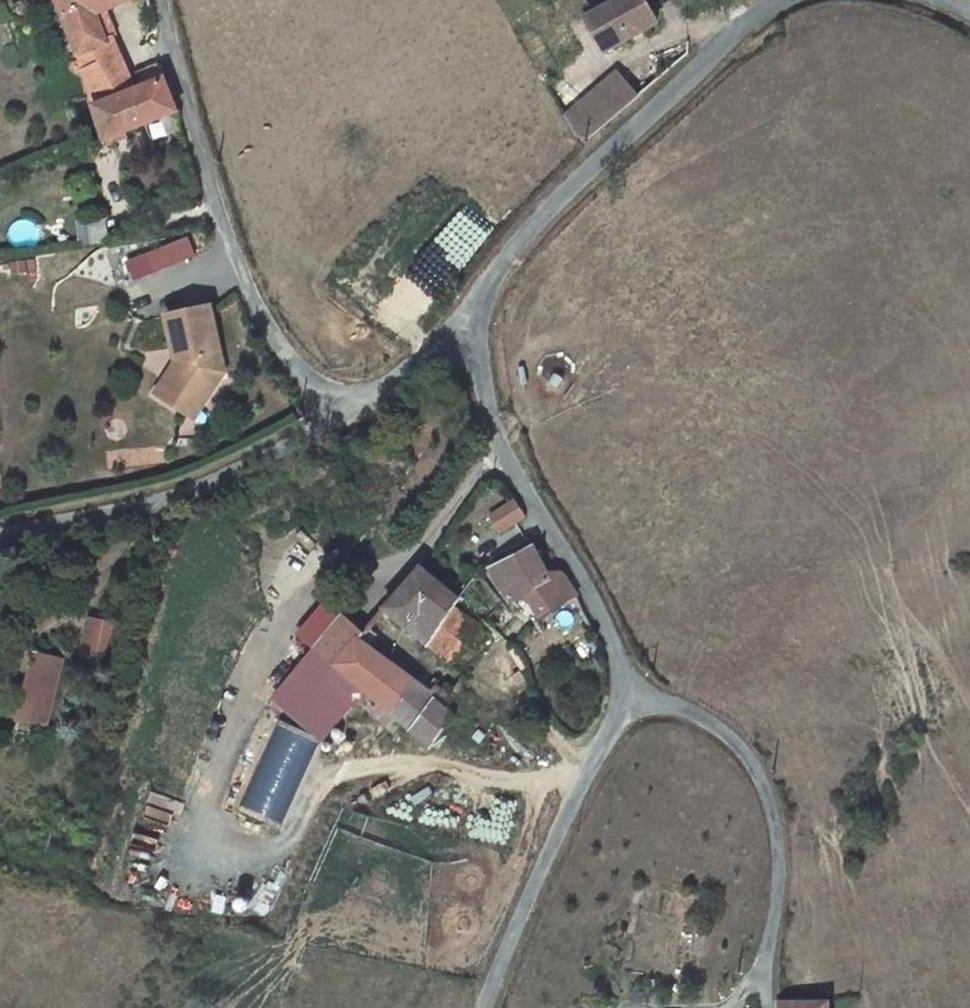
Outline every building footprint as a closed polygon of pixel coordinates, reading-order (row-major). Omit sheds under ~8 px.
[(83,61),(74,65),(78,76),(89,72),(106,64),(103,52),(115,47),(113,43),(104,17),(142,0),(60,0),(83,61)] [(643,0),(599,0),(594,2),(600,16),(584,22),(598,50),(654,24),(643,0)] [(600,16),(594,2),(577,10),(584,22),(600,16)] [(120,41),(113,43),(115,47),(103,52),(106,64),(89,72),(100,107),(138,94),(120,41)] [(178,116),(162,69),(143,76),(147,91),(138,94),(100,107),(112,139),(178,116)] [(619,69),(562,113),(584,141),(640,97),(619,69)] [(189,235),(127,261),(136,282),(198,256),(189,235)] [(219,314),(175,324),(186,370),(175,389),(208,406),(227,374),(235,373),(219,314)] [(227,374),(208,406),(175,389),(168,400),(206,421),(235,373),(227,374)] [(498,531),(521,516),(512,502),(489,516),(498,531)] [(534,615),(573,595),(555,567),(546,572),(529,546),(487,568),(508,604),(524,596),(534,615)] [(420,570),(380,610),(422,643),(455,606),(458,601),(420,570)] [(455,606),(422,643),(447,664),(478,626),(455,606)] [(391,717),(415,739),(424,747),(445,719),(437,712),(443,703),(427,690),(422,697),(354,638),(359,632),(347,622),(341,616),(312,646),(363,692),(391,717)] [(114,626),(93,622),(85,656),(104,661),(114,626)] [(271,699),(314,736),(318,738),(322,742),(363,692),(312,646),(271,699)] [(35,657),(22,718),(50,724),(65,663),(35,657)] [(318,738),(277,721),(248,805),(289,816),(318,738)]
